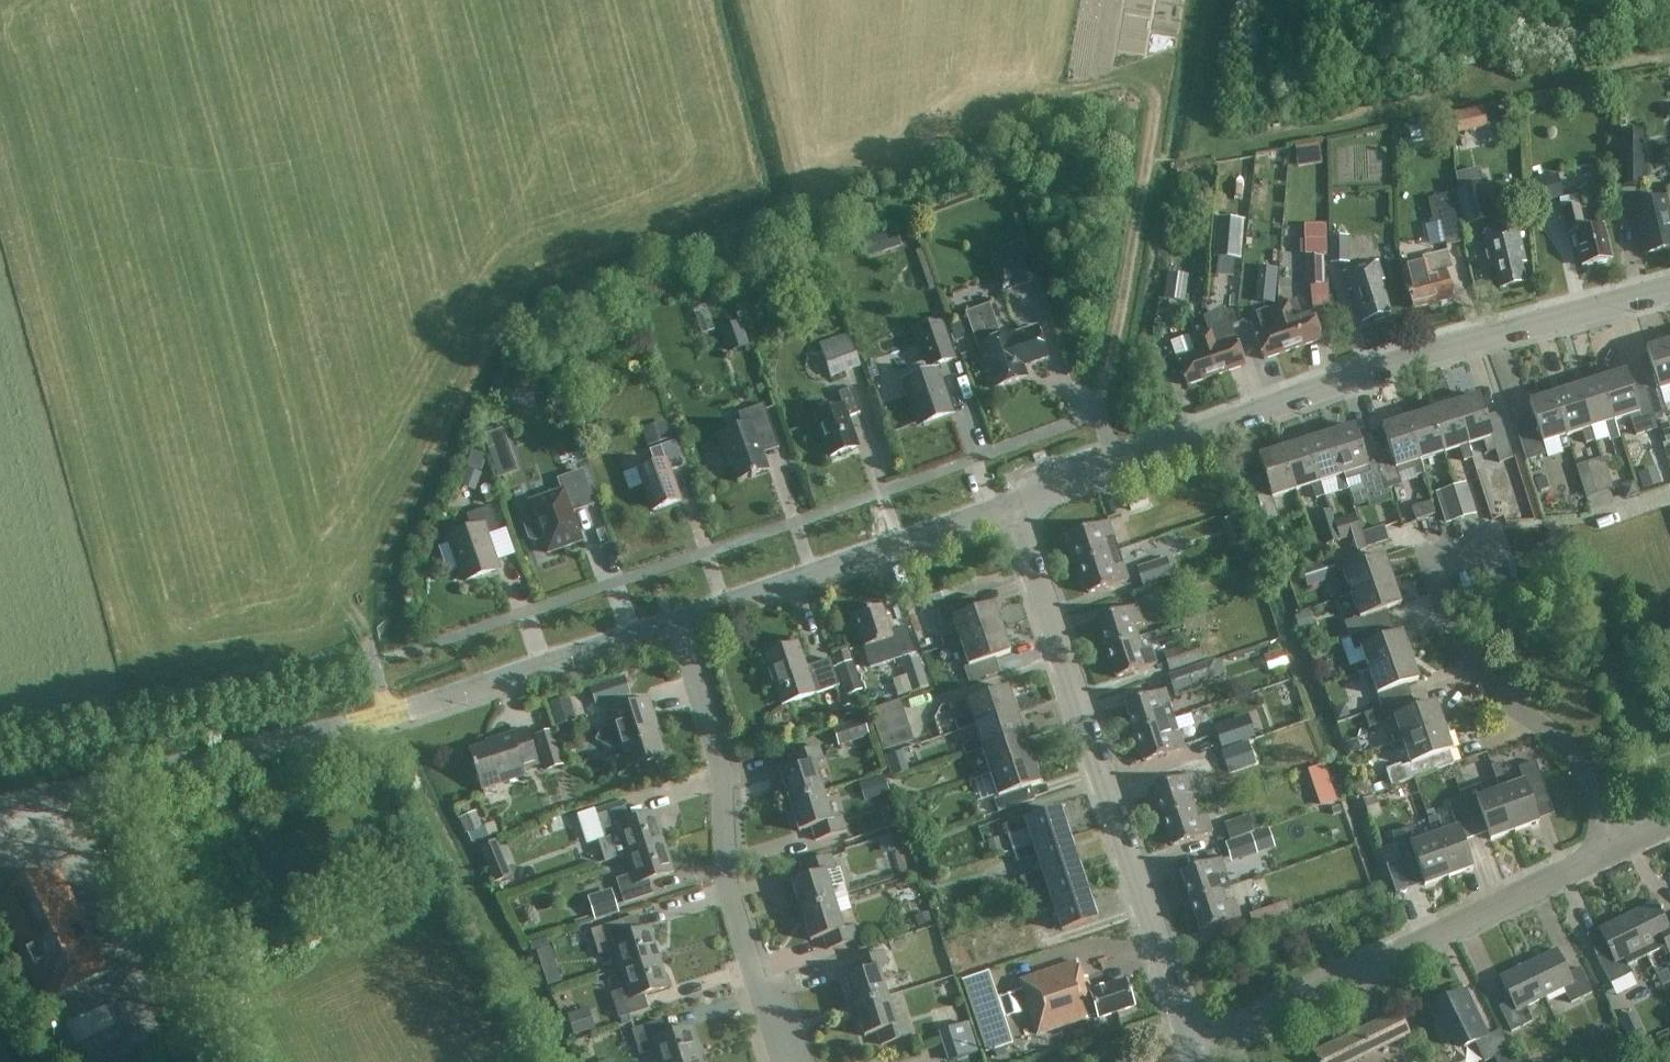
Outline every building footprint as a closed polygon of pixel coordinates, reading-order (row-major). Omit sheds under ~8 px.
[(1178,35),(1190,0),(1172,0),(1171,0),(1174,1),(1164,30),(1178,35)] [(1453,112),(1458,134),(1488,128),(1483,106),(1453,112)] [(1410,128),(1412,142),(1430,139),(1428,125),(1410,128)] [(1644,187),(1644,131),(1622,131),(1622,187),(1644,187)] [(1528,182),(1533,205),(1564,197),(1559,174),(1528,182)] [(1496,220),(1488,183),(1457,191),(1465,227),(1483,223),(1496,220)] [(1442,221),(1459,217),(1456,193),(1429,198),(1434,222),(1442,221)] [(1578,246),(1583,266),(1612,259),(1604,225),(1585,229),(1577,196),(1560,200),(1568,234),(1575,232),(1576,236),(1572,237),(1575,247),(1578,246)] [(1645,254),(1669,248),(1669,211),(1666,196),(1634,204),(1645,254)] [(1459,217),(1442,221),(1447,246),(1464,242),(1459,217)] [(1245,220),(1216,218),(1213,258),(1242,260),(1245,220)] [(1495,264),(1501,288),(1526,282),(1521,264),(1526,263),(1518,227),(1499,231),(1496,220),(1483,223),(1485,234),(1483,235),(1486,249),(1490,265),(1495,264)] [(862,240),(868,257),(902,246),(896,229),(862,240)] [(1351,263),(1350,236),(1329,236),(1330,263),(1351,263)] [(1305,255),(1305,256),(1306,256),(1325,256),(1328,256),(1327,239),(1305,240),(1305,242),(1305,255)] [(1038,281),(1027,249),(991,261),(1002,293),(1038,281)] [(1452,268),(1448,251),(1423,257),(1424,263),(1402,268),(1409,297),(1410,296),(1413,309),(1454,299),(1447,269),(1452,268)] [(1312,286),(1325,285),(1325,256),(1306,256),(1306,286),(1312,287),(1312,286)] [(1384,280),(1378,261),(1344,272),(1350,291),(1352,291),(1357,304),(1359,304),(1365,322),(1389,314),(1384,296),(1386,295),(1382,281),(1384,280)] [(930,266),(922,268),(931,292),(938,289),(930,266)] [(1190,275),(1168,272),(1164,299),(1185,302),(1190,275)] [(1278,306),(1293,350),(1322,340),(1313,313),(1295,319),(1289,302),(1278,306)] [(1002,337),(990,304),(967,312),(994,389),(1028,377),(1024,366),(1048,357),(1037,326),(1013,335),(1012,333),(1002,337)] [(1264,360),(1293,350),(1278,306),(1267,309),(1273,327),(1262,330),(1255,333),(1264,360)] [(1267,309),(1256,313),(1262,330),(1273,327),(1267,309)] [(1201,332),(1216,376),(1245,366),(1236,339),(1233,340),(1223,313),(1206,319),(1210,329),(1201,332)] [(962,321),(951,325),(956,342),(967,339),(962,321)] [(751,347),(743,322),(720,329),(728,354),(751,347)] [(957,360),(944,322),(915,332),(928,370),(957,360)] [(1187,386),(1216,376),(1201,332),(1190,335),(1196,353),(1178,359),(1187,386)] [(861,367),(849,333),(820,343),(832,377),(861,367)] [(1190,335),(1171,342),(1177,359),(1178,359),(1196,353),(1190,335)] [(1647,349),(1653,370),(1641,374),(1657,429),(1660,428),(1657,418),(1668,415),(1661,390),(1669,387),(1669,341),(1647,349)] [(905,382),(920,425),(951,413),(936,370),(905,382)] [(1657,429),(1641,374),(1628,378),(1626,371),(1602,379),(1619,431),(1620,431),(1617,420),(1633,415),(1639,434),(1657,429)] [(521,373),(515,375),(512,382),(515,389),(522,392),(529,389),(531,383),(529,375),(521,373)] [(1607,423),(1610,434),(1612,441),(1621,438),(1619,431),(1602,379),(1578,386),(1591,428),(1607,423)] [(1595,441),(1591,428),(1578,386),(1554,394),(1568,436),(1583,431),(1587,443),(1595,441)] [(815,416),(830,457),(859,447),(848,417),(861,413),(852,388),(839,393),(844,405),(815,416)] [(1567,436),(1568,436),(1554,394),(1530,402),(1535,418),(1515,424),(1527,461),(1547,454),(1544,443),(1559,439),(1562,449),(1571,447),(1567,436)] [(1486,417),(1480,396),(1454,404),(1468,446),(1469,445),(1484,441),(1488,453),(1496,450),(1500,462),(1513,458),(1499,413),(1486,417)] [(775,434),(764,404),(739,413),(743,426),(719,434),(725,451),(727,451),(738,481),(769,469),(758,440),(775,434)] [(1468,446),(1454,404),(1431,411),(1443,453),(1460,448),(1465,461),(1473,458),(1469,445),(1468,446)] [(1421,460),(1443,453),(1431,411),(1407,419),(1420,461),(1421,460)] [(1420,461),(1407,419),(1383,427),(1384,430),(1371,434),(1387,483),(1388,483),(1400,479),(1397,468),(1413,463),(1417,476),(1426,474),(1421,460),(1420,461)] [(648,447),(671,438),(665,421),(641,429),(648,447)] [(1344,476),(1348,489),(1364,485),(1370,506),(1393,500),(1388,483),(1387,483),(1371,434),(1359,438),(1355,426),(1331,434),(1344,476)] [(504,429),(483,436),(488,451),(509,444),(504,429)] [(1307,441),(1320,483),(1337,478),(1341,492),(1348,489),(1344,476),(1331,434),(1307,441)] [(684,467),(675,441),(650,450),(655,464),(639,470),(653,510),(681,501),(671,471),(684,467)] [(1324,496),(1320,483),(1307,441),(1283,449),(1296,491),(1313,486),(1317,498),(1324,496)] [(1273,498),(1296,491),(1283,449),(1259,456),(1268,487),(1256,491),(1265,522),(1279,518),(1273,498)] [(1586,497),(1610,489),(1601,458),(1576,466),(1586,497)] [(463,478),(479,484),(484,473),(468,467),(463,478)] [(536,518),(528,521),(525,527),(530,538),(535,541),(543,538),(548,553),(583,541),(570,504),(592,496),(583,471),(559,480),(563,490),(530,502),(536,518)] [(1662,484),(1658,471),(1639,477),(1644,490),(1662,484)] [(1255,486),(1264,483),(1260,474),(1252,477),(1255,486)] [(1621,486),(1626,499),(1639,495),(1639,494),(1636,485),(1635,481),(1621,486)] [(1463,518),(1476,514),(1467,484),(1454,488),(1463,518)] [(1450,522),(1463,518),(1454,488),(1440,492),(1450,522)] [(1412,508),(1416,520),(1435,514),(1431,501),(1412,508)] [(500,531),(491,506),(467,515),(473,530),(449,538),(464,581),(499,569),(487,536),(500,531)] [(1327,546),(1340,541),(1330,511),(1316,515),(1327,546)] [(1353,537),(1358,552),(1368,549),(1363,534),(1356,515),(1334,522),(1341,541),(1353,537)] [(1079,564),(1111,553),(1107,542),(1115,539),(1109,521),(1069,534),(1079,564)] [(1384,526),(1363,534),(1368,549),(1389,542),(1384,526)] [(1111,553),(1079,564),(1089,593),(1129,580),(1123,562),(1115,565),(1111,553)] [(1340,599),(1352,595),(1393,580),(1385,556),(1343,570),(1349,586),(1337,591),(1340,599)] [(1167,558),(1137,568),(1142,586),(1173,576),(1167,558)] [(1302,570),(1307,584),(1337,573),(1332,560),(1302,570)] [(1345,623),(1350,637),(1391,622),(1386,610),(1402,604),(1393,580),(1352,595),(1360,618),(1345,623)] [(945,601),(940,586),(909,597),(906,606),(909,613),(945,601)] [(979,609),(974,595),(943,606),(948,621),(953,619),(958,634),(942,640),(945,648),(961,642),(1003,628),(994,604),(979,609)] [(1107,648),(1139,638),(1135,626),(1154,620),(1148,602),(1097,619),(1107,648)] [(891,632),(882,607),(855,615),(866,648),(886,641),(890,655),(902,652),(895,631),(891,632)] [(1316,625),(1311,611),(1296,617),(1301,631),(1316,625)] [(1355,665),(1358,674),(1369,670),(1369,671),(1411,656),(1402,632),(1395,634),(1391,622),(1350,637),(1354,650),(1361,648),(1366,662),(1355,665)] [(970,682),(1000,671),(996,658),(1011,653),(1003,628),(961,642),(969,666),(964,667),(970,682)] [(1139,638),(1107,648),(1117,678),(1157,665),(1151,647),(1143,649),(1139,638)] [(830,659),(808,667),(799,641),(764,653),(782,706),(840,686),(830,659)] [(1164,653),(1170,671),(1203,661),(1197,643),(1164,653)] [(1382,707),(1412,697),(1408,684),(1419,680),(1411,656),(1369,671),(1382,707)] [(920,657),(901,663),(906,676),(911,693),(930,687),(920,657)] [(1215,659),(1171,674),(1168,676),(1176,699),(1195,692),(1192,685),(1221,675),(1215,659)] [(863,690),(853,661),(837,666),(847,696),(863,690)] [(1321,678),(1324,686),(1333,683),(1330,675),(1321,678)] [(597,707),(632,696),(626,677),(591,688),(597,707)] [(959,731),(975,726),(1017,712),(1008,687),(967,701),(971,715),(956,720),(959,731)] [(1167,723),(1175,720),(1165,690),(1125,703),(1135,733),(1167,722),(1167,723)] [(569,712),(574,711),(569,697),(549,703),(557,727),(573,722),(569,712)] [(1436,702),(1416,709),(1412,697),(1382,707),(1387,721),(1395,718),(1400,733),(1392,736),(1395,744),(1403,741),(1444,726),(1436,702)] [(621,741),(629,766),(664,755),(653,720),(655,719),(649,700),(611,712),(616,725),(601,730),(596,740),(611,748),(613,744),(621,741)] [(875,724),(905,714),(901,700),(871,710),(875,724)] [(845,717),(855,714),(853,705),(843,708),(845,717)] [(966,755),(1024,735),(1017,712),(975,726),(980,741),(963,747),(966,755)] [(880,737),(910,727),(905,714),(875,724),(880,737)] [(1222,748),(1226,747),(1256,737),(1249,715),(1215,726),(1222,748)] [(834,729),(840,747),(870,737),(865,719),(834,729)] [(1171,734),(1167,723),(1167,722),(1135,733),(1145,762),(1185,749),(1179,731),(1171,734)] [(1392,786),(1454,764),(1450,751),(1453,750),(1444,726),(1403,741),(1411,764),(1401,768),(1400,765),(1386,770),(1392,786)] [(910,727),(880,737),(884,750),(914,740),(910,727)] [(472,753),(483,789),(525,776),(523,769),(538,764),(527,730),(487,743),(489,748),(472,753)] [(564,766),(553,731),(536,736),(546,771),(564,766)] [(991,773),(1032,759),(1024,735),(966,755),(983,750),(991,773)] [(1249,742),(1222,751),(1230,774),(1257,765),(1249,742)] [(790,802),(824,792),(815,763),(824,760),(819,747),(790,756),(794,769),(781,773),(790,802)] [(910,772),(903,750),(885,756),(892,778),(910,772)] [(999,813),(1036,800),(1031,787),(1041,784),(1032,759),(991,773),(999,797),(994,798),(999,813)] [(1492,765),(1501,790),(1515,831),(1539,823),(1532,803),(1549,797),(1536,761),(1519,767),(1524,781),(1509,787),(1500,762),(1492,765)] [(1325,765),(1308,770),(1313,783),(1329,777),(1325,765)] [(1163,817),(1195,806),(1191,795),(1199,792),(1193,774),(1153,787),(1163,817)] [(1515,831),(1501,790),(1486,795),(1482,784),(1460,792),(1463,799),(1476,836),(1488,832),(1491,840),(1515,831)] [(824,792),(790,802),(800,831),(812,827),(817,840),(846,831),(842,818),(833,821),(824,792)] [(1363,800),(1366,809),(1378,804),(1375,796),(1363,800)] [(914,799),(900,804),(905,818),(919,813),(914,799)] [(1464,840),(1476,836),(1463,799),(1449,804),(1458,827),(1445,832),(1439,815),(1429,818),(1449,877),(1474,868),(1464,840)] [(626,806),(597,816),(604,839),(600,840),(607,861),(627,854),(665,842),(655,813),(631,820),(626,806)] [(1195,806),(1163,817),(1173,846),(1213,833),(1207,815),(1198,818),(1195,806)] [(1059,809),(1026,820),(1024,821),(1027,830),(1033,846),(1034,850),(1069,838),(1059,809)] [(476,812),(459,819),(466,835),(468,834),(472,843),(498,833),(493,821),(482,826),(476,812)] [(1225,824),(1230,839),(1254,832),(1249,817),(1225,824)] [(1449,877),(1429,818),(1428,819),(1434,836),(1420,841),(1415,826),(1393,834),(1403,864),(1416,860),(1425,886),(1449,877)] [(1027,830),(1024,821),(1026,820),(1026,819),(1005,826),(1008,836),(1027,830)] [(878,838),(882,854),(895,851),(891,835),(878,838)] [(1238,854),(1240,860),(1257,854),(1251,835),(1225,844),(1230,857),(1238,854)] [(988,841),(992,856),(1002,853),(998,838),(988,841)] [(1078,865),(1069,838),(1034,850),(1036,856),(1041,872),(1043,876),(1078,865)] [(481,846),(496,882),(512,875),(497,839),(481,846)] [(625,903),(654,894),(650,880),(674,872),(665,842),(627,854),(634,874),(617,879),(625,903)] [(1036,856),(1034,850),(1033,846),(1014,852),(1017,863),(1036,856)] [(840,868),(835,869),(831,856),(802,865),(806,878),(793,882),(802,911),(835,901),(849,896),(845,883),(840,868)] [(1191,901),(1223,890),(1219,879),(1227,876),(1221,858),(1181,871),(1191,901)] [(1087,891),(1078,865),(1043,876),(1045,883),(1050,899),(1052,903),(1087,891)] [(1045,883),(1043,876),(1041,872),(1022,879),(1026,889),(1045,883)] [(1227,876),(1219,879),(1223,890),(1231,888),(1227,876)] [(62,879),(58,881),(2,909),(1,909),(46,999),(107,969),(62,879)] [(620,913),(613,889),(588,897),(596,921),(620,913)] [(1223,890),(1191,901),(1201,931),(1241,917),(1235,899),(1226,902),(1223,890)] [(1097,921),(1087,891),(1052,903),(1054,909),(1062,932),(1097,921)] [(1054,909),(1052,903),(1050,899),(1031,905),(1034,915),(1054,909)] [(835,901),(802,911),(811,941),(824,936),(828,950),(858,940),(853,927),(844,929),(835,901)] [(1647,957),(1667,947),(1669,954),(1669,924),(1667,925),(1661,914),(1663,913),(1662,909),(1659,910),(1655,901),(1627,915),(1647,957)] [(1250,914),(1254,926),(1292,913),(1288,902),(1250,914)] [(915,916),(918,926),(932,922),(929,912),(915,916)] [(1628,966),(1647,957),(1627,915),(1599,928),(1611,953),(1599,959),(1611,984),(1632,974),(1628,966)] [(622,969),(660,957),(650,927),(642,930),(638,916),(591,930),(599,955),(616,950),(622,969)] [(1528,963),(1545,998),(1564,988),(1571,1003),(1592,993),(1580,968),(1568,974),(1556,949),(1528,963)] [(855,1007),(889,997),(879,968),(888,965),(884,952),(855,961),(859,974),(846,978),(855,1007)] [(619,1018),(649,1009),(644,995),(669,987),(660,957),(622,969),(628,989),(612,994),(619,1018)] [(1087,978),(1083,979),(1077,962),(1021,981),(1039,1034),(1088,1018),(1087,1016),(1097,1013),(1099,1018),(1135,1007),(1126,981),(1092,992),(1087,978)] [(1526,1007),(1545,998),(1528,963),(1500,977),(1512,1001),(1500,1007),(1512,1032),(1533,1021),(1526,1007)] [(563,982),(558,968),(544,972),(549,987),(563,982)] [(1667,970),(1657,975),(1663,987),(1669,983),(1669,976),(1667,970)] [(989,976),(988,972),(965,980),(989,1051),(1014,1043),(992,976),(989,976)] [(1466,991),(1430,1008),(1439,1025),(1435,1027),(1443,1044),(1459,1037),(1465,1048),(1475,1042),(1485,1061),(1486,1061),(1510,1050),(1501,1030),(1488,1036),(1466,991)] [(1001,998),(1008,1018),(1022,1013),(1015,993),(1001,998)] [(889,997),(855,1007),(864,1036),(877,1032),(881,1045),(911,1036),(907,1022),(898,1025),(889,997)] [(596,1029),(589,1008),(568,1015),(575,1036),(596,1029)] [(1620,1019),(1630,1042),(1645,1035),(1635,1012),(1620,1019)] [(1399,1014),(1365,1030),(1364,1030),(1363,1030),(1316,1053),(1320,1061),(1354,1061),(1409,1035),(1399,1014)] [(700,1057),(691,1027),(666,1034),(662,1020),(632,1030),(640,1054),(657,1049),(661,1061),(683,1061),(700,1057)] [(943,1031),(952,1060),(977,1052),(968,1023),(943,1031)] [(1622,1034),(1605,1025),(1598,1039),(1615,1048),(1622,1034)]
